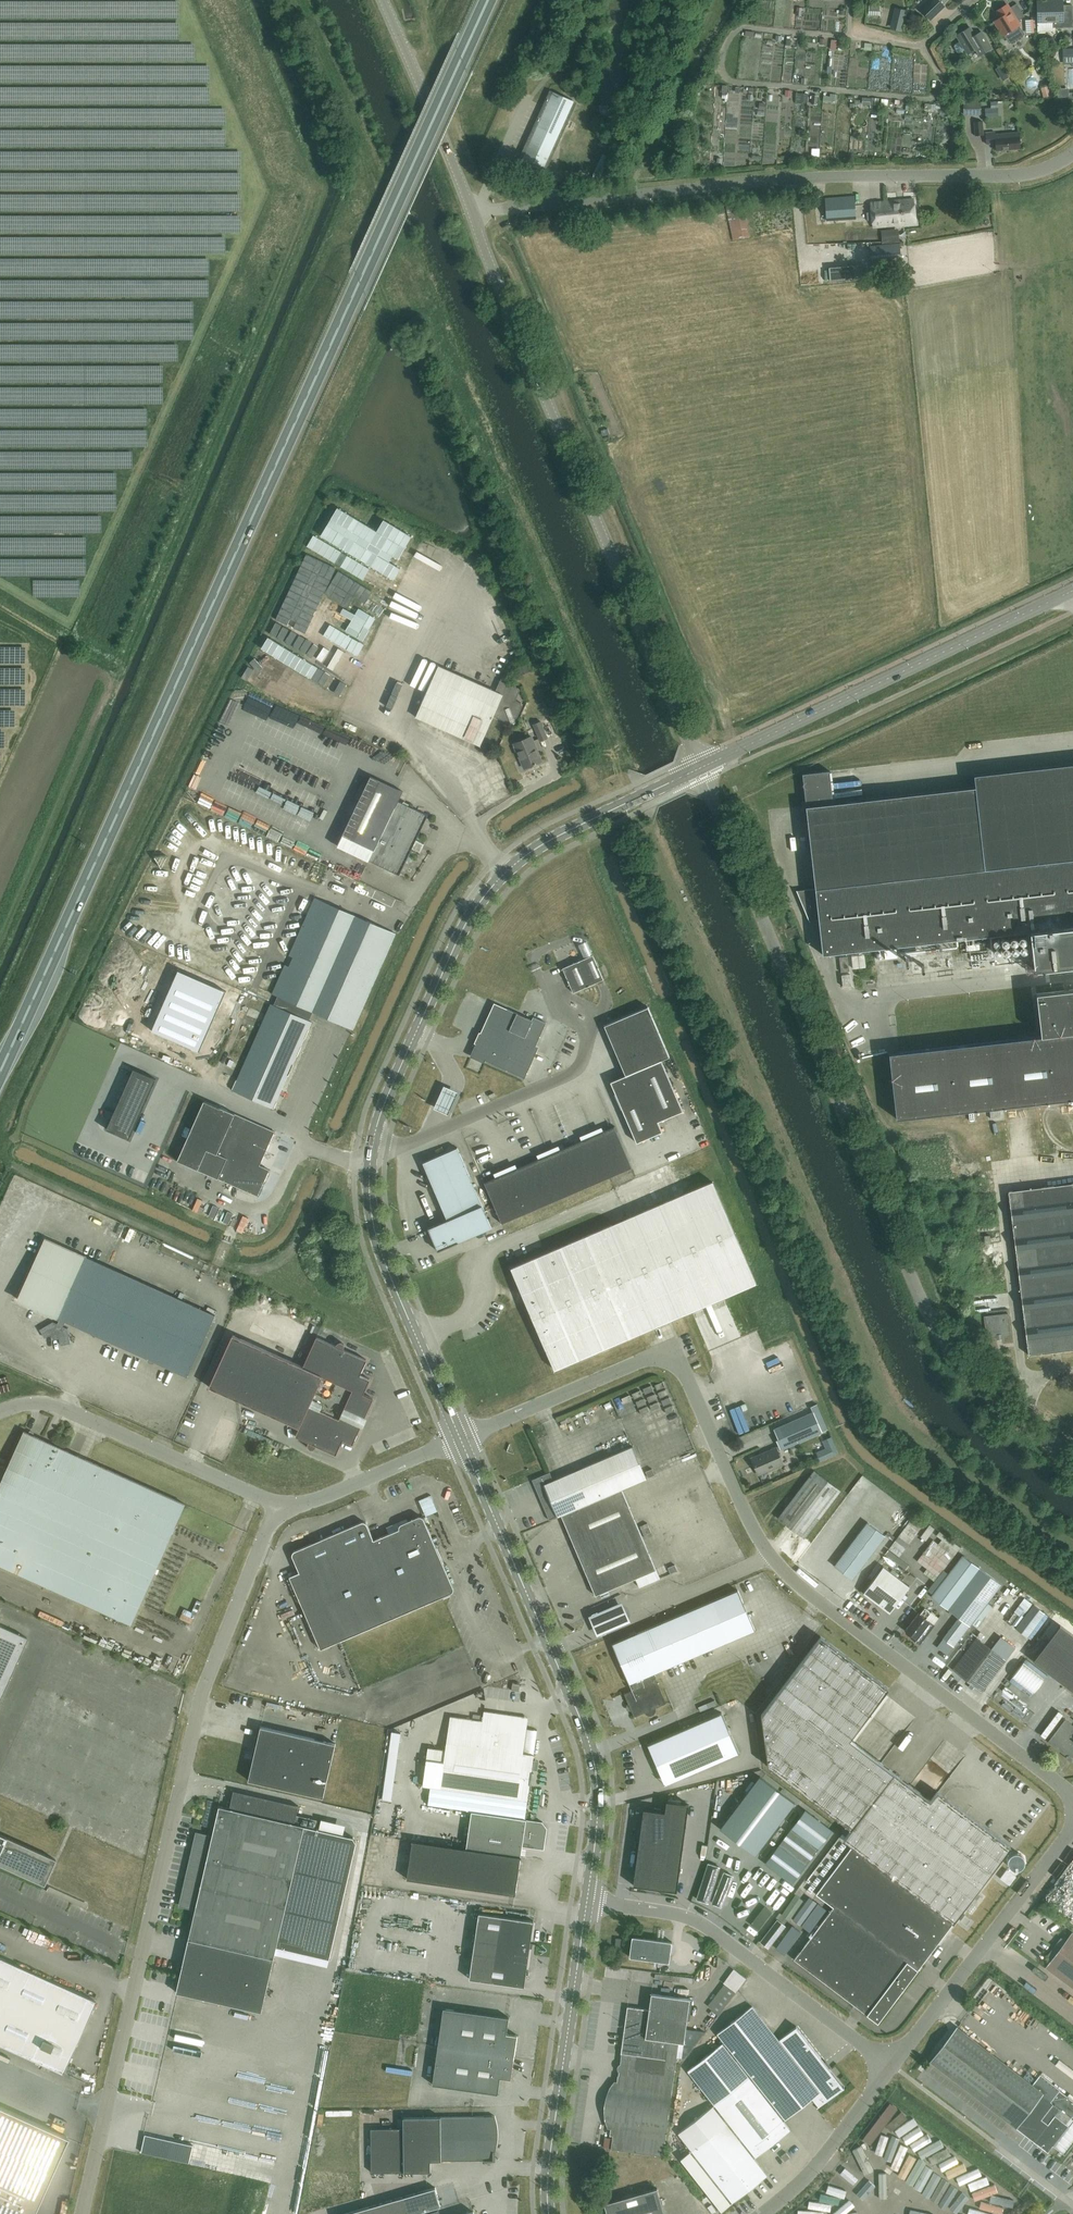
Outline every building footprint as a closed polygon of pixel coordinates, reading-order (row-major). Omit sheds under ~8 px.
[(920,10),(930,21),(945,7),(943,4),(947,0),(931,0),(920,10)] [(1063,0),(1051,0),(1051,3),(1036,3),(1037,21),(1053,21),(1053,28),(1072,27),(1071,6),(1063,6),(1063,0)] [(1024,17),(1016,4),(1009,8),(1007,5),(996,11),(1000,18),(994,22),(1003,36),(1004,35),(1009,41),(1022,33),(1018,26),(1019,25),(1017,21),(1024,17)] [(871,18),(882,18),(882,7),(871,7),(871,18)] [(898,11),(895,26),(904,27),(907,12),(898,11)] [(981,31),(974,35),(970,28),(956,36),(959,41),(955,44),(954,47),(957,52),(960,53),(965,50),(967,54),(975,50),(979,56),(991,49),(981,31)] [(1063,49),(1063,64),(1072,64),(1072,49),(1063,49)] [(764,69),(762,79),(773,81),(774,71),(764,69)] [(1053,97),(1049,85),(1041,88),(1044,100),(1053,97)] [(578,103),(551,90),(520,157),(547,169),(578,103)] [(858,95),(856,105),(864,107),(866,97),(858,95)] [(981,115),(981,103),(964,103),(964,115),(981,115)] [(892,129),(904,130),(905,119),(894,118),(892,129)] [(945,132),(947,119),(939,118),(938,131),(945,132)] [(984,135),(983,121),(974,122),(975,136),(984,135)] [(1007,138),(1007,134),(995,135),(995,132),(985,133),(986,144),(995,144),(996,151),(1016,149),(1020,149),(1019,137),(1015,137),(1007,138)] [(596,176),(607,181),(617,161),(606,156),(596,176)] [(856,219),(855,196),(826,198),(828,221),(856,219)] [(916,223),(913,199),(870,203),(873,227),(916,223)] [(742,212),(741,208),(734,209),(735,214),(729,215),(734,240),(751,237),(746,211),(742,212)] [(900,242),(899,229),(882,231),(883,244),(900,242)] [(815,234),(816,256),(823,256),(822,234),(815,234)] [(902,265),(900,245),(870,247),(872,268),(902,265)] [(511,646),(516,660),(522,658),(517,644),(511,646)] [(529,672),(526,662),(516,666),(519,676),(529,672)] [(495,691),(438,666),(415,717),(480,746),(493,716),(506,722),(509,720),(510,722),(514,721),(514,719),(517,718),(522,706),(521,703),(515,701),(519,691),(518,688),(500,680),(495,691)] [(540,705),(544,714),(551,711),(547,702),(540,705)] [(543,727),(541,721),(533,725),(539,742),(548,738),(547,738),(553,735),(549,725),(543,727)] [(257,728),(266,731),(268,726),(259,722),(257,728)] [(541,761),(531,737),(513,744),(524,769),(541,761)] [(975,776),(976,787),(833,803),(830,771),(803,774),(816,889),(797,891),(797,890),(796,890),(809,922),(810,921),(809,919),(819,917),(823,955),(856,951),(857,954),(852,955),(853,968),(866,967),(864,954),(863,954),(862,950),(1032,931),(1036,970),(1072,965),(1072,765),(975,776)] [(342,836),(337,846),(368,861),(368,860),(399,875),(427,816),(398,801),(403,792),(370,776),(342,836)] [(226,793),(235,798),(238,792),(229,787),(226,793)] [(306,834),(312,822),(304,818),(299,830),(306,834)] [(251,833),(245,835),(248,848),(254,846),(251,833)] [(208,848),(205,860),(216,863),(220,851),(208,848)] [(260,858),(266,859),(269,849),(264,848),(260,858)] [(235,882),(246,875),(243,870),(232,877),(235,882)] [(260,879),(250,885),(253,891),(263,884),(260,879)] [(273,1108),(312,1022),(308,1020),(312,1012),(350,1028),(354,1020),(357,1022),(396,933),(315,897),(289,955),(293,957),(289,966),(285,964),(272,994),(278,996),(274,1005),(271,1004),(266,1014),(267,1015),(263,1023),(262,1022),(260,1027),(261,1027),(260,1029),(239,1074),(240,1075),(239,1077),(238,1077),(232,1090),(273,1108)] [(228,906),(220,916),(225,920),(233,910),(228,906)] [(229,919),(234,922),(241,914),(237,910),(229,919)] [(245,914),(238,922),(241,926),(249,918),(245,914)] [(239,948),(245,946),(241,936),(236,938),(239,948)] [(1017,938),(996,939),(998,963),(1014,962),(1014,960),(1025,960),(1024,943),(1018,944),(1017,938)] [(603,979),(593,955),(562,968),(573,993),(603,979)] [(849,971),(848,956),(839,957),(841,972),(849,971)] [(956,967),(955,958),(931,959),(931,968),(956,967)] [(889,1053),(897,1119),(1072,1099),(1072,990),(1036,994),(1041,1036),(889,1053)] [(494,1003),(486,1020),(537,1043),(546,1023),(533,1017),(532,1020),(494,1003)] [(648,1007),(599,1028),(620,1078),(610,1082),(636,1143),(662,1132),(658,1122),(683,1111),(661,1060),(669,1057),(648,1007)] [(535,1048),(537,1043),(486,1020),(480,1034),(483,1035),(482,1038),(532,1061),(538,1049),(535,1048)] [(532,1061),(482,1038),(474,1055),(525,1078),(532,1061)] [(134,1069),(107,1129),(129,1140),(156,1079),(134,1069)] [(457,1091),(444,1085),(434,1107),(448,1113),(457,1091)] [(277,1126),(207,1095),(178,1161),(257,1196),(267,1176),(257,1171),(277,1126)] [(1000,1110),(990,1112),(991,1119),(1001,1118),(1000,1110)] [(632,1169),(614,1126),(613,1126),(614,1127),(485,1183),(484,1182),(483,1182),(502,1225),(503,1225),(502,1224),(631,1168),(632,1169)] [(438,1251),(492,1228),(457,1148),(423,1163),(448,1219),(428,1228),(438,1251)] [(756,1283),(712,1182),(511,1268),(554,1369),(756,1283)] [(1008,1192),(1028,1355),(1072,1350),(1072,1184),(1008,1192)] [(189,1190),(183,1203),(194,1207),(200,1195),(189,1190)] [(202,1196),(197,1208),(210,1213),(209,1214),(224,1220),(229,1207),(202,1196)] [(136,1248),(143,1232),(135,1229),(129,1245),(136,1248)] [(322,1239),(320,1233),(313,1236),(315,1241),(322,1239)] [(17,1299),(58,1318),(59,1318),(57,1323),(53,1322),(40,1329),(45,1338),(51,1334),(54,1339),(59,1338),(61,1345),(70,1343),(67,1328),(63,1326),(65,1321),(187,1376),(215,1315),(85,1256),(45,1238),(17,1299)] [(973,1313),(971,1297),(960,1299),(963,1315),(973,1313)] [(1009,1313),(984,1316),(987,1338),(1011,1336),(1009,1313)] [(303,1367),(233,1335),(209,1387),(299,1428),(295,1436),(309,1442),(308,1444),(308,1446),(308,1448),(310,1449),(312,1450),(314,1449),(315,1448),(316,1446),(336,1455),(343,1440),(352,1444),(373,1399),(363,1394),(370,1379),(360,1375),(367,1360),(343,1349),(344,1348),(344,1345),(343,1344),(342,1342),(340,1342),(338,1343),(336,1344),(335,1346),(316,1337),(303,1367)] [(822,1432),(813,1412),(774,1429),(778,1439),(776,1440),(779,1446),(751,1458),(759,1475),(783,1465),(777,1451),(822,1432)] [(275,1427),(271,1430),(278,1437),(282,1434),(275,1427)] [(24,1431),(7,1468),(0,1465),(0,1565),(131,1624),(185,1504),(24,1431)] [(262,1436),(258,1445),(272,1451),(276,1442),(262,1436)] [(221,1438),(219,1444),(232,1448),(234,1442),(221,1438)] [(549,1473),(532,1480),(536,1489),(537,1490),(544,1508),(546,1512),(549,1520),(561,1515),(622,1490),(646,1479),(632,1447),(583,1468),(552,1481),(549,1473)] [(840,1491),(814,1471),(778,1518),(804,1538),(840,1491)] [(622,1490),(561,1515),(595,1596),(637,1577),(640,1585),(661,1576),(622,1490)] [(931,1526),(917,1515),(899,1540),(914,1551),(931,1526)] [(421,1516),(419,1516),(418,1516),(418,1517),(407,1521),(406,1519),(386,1528),(389,1534),(373,1540),(367,1524),(366,1524),(366,1523),(365,1523),(365,1522),(363,1522),(362,1522),(361,1522),(295,1551),(294,1551),(293,1552),(292,1553),(292,1554),(292,1555),(292,1556),(299,1573),(289,1577),(321,1649),(450,1593),(453,1591),(453,1589),(453,1588),(423,1519),(423,1518),(422,1517),(421,1516)] [(885,1536),(867,1522),(834,1566),(852,1579),(885,1536)] [(231,1566),(245,1534),(239,1531),(226,1564),(231,1566)] [(943,1533),(937,1542),(950,1551),(952,1548),(959,1553),(964,1547),(943,1533)] [(679,1565),(681,1559),(669,1555),(667,1561),(679,1565)] [(961,1555),(930,1595),(947,1609),(979,1568),(961,1555)] [(910,1587),(883,1566),(863,1593),(889,1613),(910,1587)] [(1001,1584),(980,1568),(948,1610),(959,1618),(943,1638),(953,1646),(1001,1584)] [(634,1717),(644,1712),(646,1714),(649,1715),(652,1715),(654,1713),(655,1711),(655,1708),(666,1703),(653,1674),(754,1630),(737,1590),(612,1644),(631,1690),(624,1694),(634,1717)] [(995,1616),(1011,1629),(1031,1603),(1015,1590),(995,1616)] [(621,1598),(587,1613),(594,1629),(595,1633),(630,1619),(625,1608),(621,1598)] [(934,1625),(932,1624),(937,1618),(930,1613),(924,1608),(919,1614),(918,1613),(905,1630),(912,1636),(910,1638),(919,1644),(934,1625)] [(60,1619),(58,1624),(86,1634),(88,1629),(60,1619)] [(0,1626),(0,1697),(27,1638),(0,1626)] [(996,1632),(992,1640),(997,1643),(1001,1635),(996,1632)] [(888,1688),(820,1637),(761,1715),(768,1766),(851,1829),(843,1840),(852,1846),(816,1894),(833,1907),(794,1959),(878,2023),(1011,1847),(937,1792),(930,1801),(850,1740),(888,1688)] [(982,1691),(1006,1660),(976,1638),(953,1669),(982,1691)] [(346,1644),(327,1650),(330,1661),(327,1662),(327,1681),(339,1681),(342,1691),(355,1691),(359,1690),(346,1644)] [(160,1670),(164,1657),(158,1655),(154,1668),(160,1670)] [(275,1689),(285,1661),(280,1659),(269,1687),(275,1689)] [(237,1662),(234,1671),(241,1673),(243,1664),(237,1662)] [(232,1676),(230,1686),(241,1687),(243,1678),(232,1676)] [(1012,1682),(1010,1686),(1019,1692),(1021,1688),(1012,1682)] [(49,1705),(62,1712),(67,1702),(54,1695),(49,1705)] [(71,1716),(75,1704),(68,1702),(64,1714),(71,1716)] [(92,1727),(97,1713),(85,1709),(80,1723),(92,1727)] [(422,1785),(527,1800),(533,1755),(523,1753),(528,1718),(484,1712),(482,1721),(450,1717),(445,1750),(428,1748),(422,1785)] [(739,1753),(721,1712),(646,1745),(647,1747),(676,1781),(739,1753)] [(749,1714),(751,1728),(758,1726),(756,1713),(749,1714)] [(73,1735),(75,1730),(47,1719),(46,1724),(73,1735)] [(1065,1719),(1047,1742),(1066,1756),(1066,1758),(1069,1761),(1072,1761),(1072,1726),(1065,1719)] [(335,1744),(260,1726),(248,1780),(323,1797),(335,1744)] [(43,1729),(41,1734),(68,1746),(70,1741),(43,1729)] [(147,1769),(149,1764),(126,1758),(125,1763),(147,1769)] [(763,1779),(724,1831),(759,1858),(798,1806),(763,1779)] [(195,1909),(176,1992),(262,2012),(277,1946),(319,1956),(335,1888),(345,1891),(358,1838),(305,1826),(307,1817),(296,1815),(298,1805),(234,1791),(230,1808),(219,1806),(212,1836),(197,1833),(180,1905),(195,1909)] [(634,1884),(678,1890),(690,1803),(668,1800),(667,1811),(645,1808),(634,1884)] [(33,1810),(45,1813),(47,1808),(35,1804),(33,1810)] [(805,1810),(765,1863),(792,1883),(832,1830),(805,1810)] [(412,1842),(521,1857),(522,1846),(544,1849),(547,1828),(542,1822),(471,1811),(466,1849),(411,1841),(412,1842)] [(100,1841),(106,1828),(95,1823),(89,1836),(100,1841)] [(112,1838),(117,1840),(121,1828),(115,1826),(112,1838)] [(129,1830),(126,1843),(138,1846),(141,1833),(129,1830)] [(43,1885),(55,1859),(0,1834),(0,1866),(43,1885)] [(521,1857),(412,1842),(406,1879),(515,1895),(520,1858),(521,1858),(521,1857)] [(769,1905),(756,1923),(763,1928),(776,1911),(769,1905)] [(533,1921),(478,1913),(469,1979),(524,1987),(529,1948),(532,1949),(532,1943),(530,1943),(533,1921)] [(331,1961),(336,1932),(331,1932),(326,1960),(331,1961)] [(1072,1932),(1046,1967),(1072,1988),(1072,1933),(1072,1932)] [(672,1942),(632,1936),(629,1957),(669,1962),(672,1942)] [(773,1954),(781,1945),(771,1936),(763,1945),(773,1954)] [(0,1958),(0,2045),(62,2073),(94,2001),(0,1958)] [(724,1983),(708,2005),(719,2014),(746,1978),(734,1969),(724,1983)] [(627,2007),(623,2034),(620,2057),(665,2063),(668,2041),(684,2043),(690,1999),(651,1994),(649,2010),(627,2007)] [(714,2105),(678,2134),(691,2151),(681,2159),(722,2211),(767,2175),(753,2158),(790,2130),(783,2121),(812,2099),(819,2108),(846,2088),(797,2026),(780,2040),(753,2006),(718,2034),(725,2042),(688,2071),(714,2105)] [(437,2046),(514,2057),(517,2035),(506,2034),(508,2017),(443,2008),(437,2046)] [(1034,2142),(1047,2152),(1053,2145),(1061,2151),(1066,2145),(1068,2147),(1072,2140),(1072,2134),(1065,2129),(1067,2126),(1065,2124),(1070,2118),(1069,2117),(1072,2112),(1072,2101),(1040,2076),(1032,2085),(956,2027),(930,2061),(1016,2128),(1034,2142)] [(511,2082),(514,2057),(437,2046),(432,2084),(498,2094),(500,2078),(511,2082)] [(637,2060),(621,2058),(611,2134),(614,2135),(612,2149),(663,2156),(676,2065),(664,2064),(663,2074),(640,2071),(637,2066),(637,2060)] [(893,2102),(867,2138),(875,2144),(901,2108),(893,2102)] [(66,2137),(0,2107),(0,2213),(32,2213),(66,2137)] [(372,2130),(373,2172),(430,2172),(430,2161),(493,2160),(493,2151),(495,2151),(496,2147),(497,2142),(497,2138),(497,2134),(497,2129),(497,2125),(496,2121),(494,2116),(483,2116),(403,2117),(403,2130),(372,2130)] [(401,2197),(406,2213),(413,2213),(441,2206),(436,2187),(401,2197)] [(657,2188),(604,2204),(607,2213),(664,2213),(657,2188)] [(381,2203),(384,2213),(406,2213),(401,2197),(381,2203)] [(342,2213),(384,2213),(381,2203),(342,2213)]
